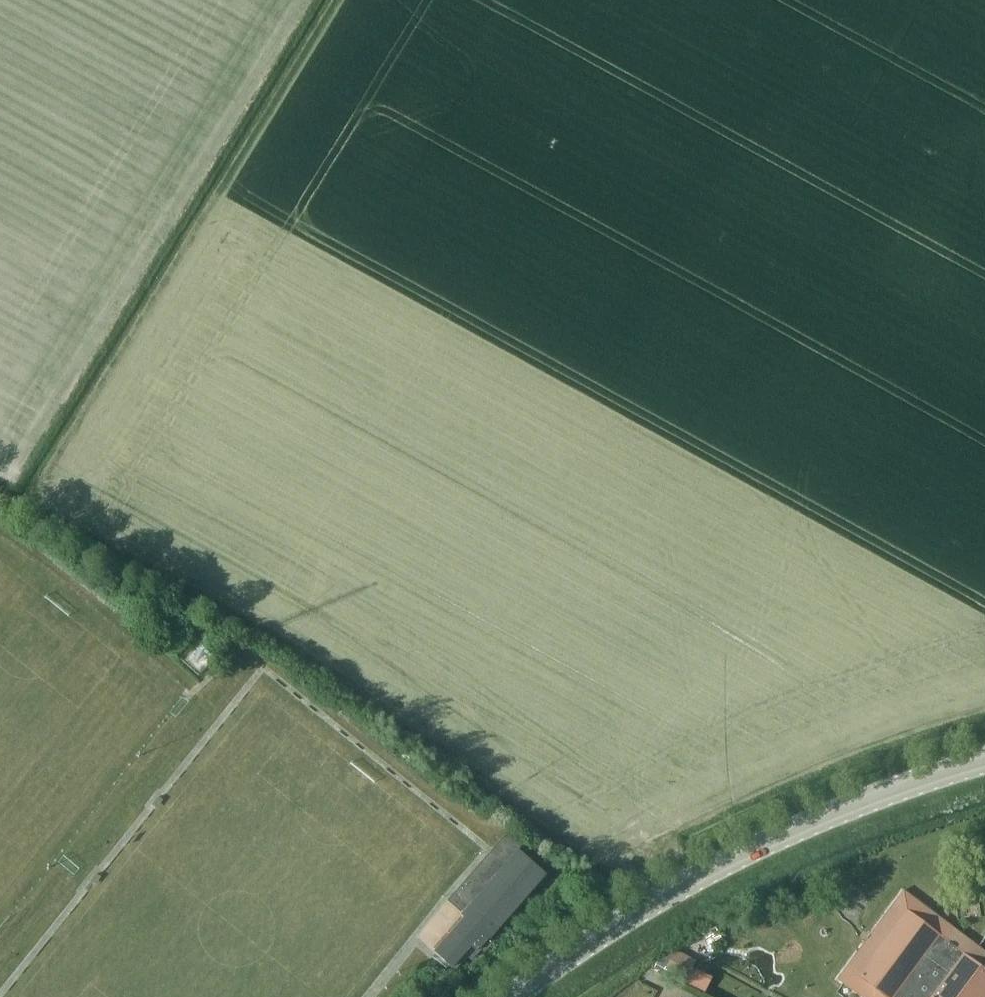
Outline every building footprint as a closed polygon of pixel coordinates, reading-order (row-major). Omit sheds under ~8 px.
[(506,834),(447,901),(417,935),(455,969),(467,955),(472,959),(481,949),(485,952),(494,941),(490,938),(546,875),(518,851),(521,847),(506,834)] [(904,891),(839,979),(863,996),(984,996),(984,951),(949,924),(949,925),(904,891)] [(665,970),(686,981),(696,960),(675,950),(665,970)]
